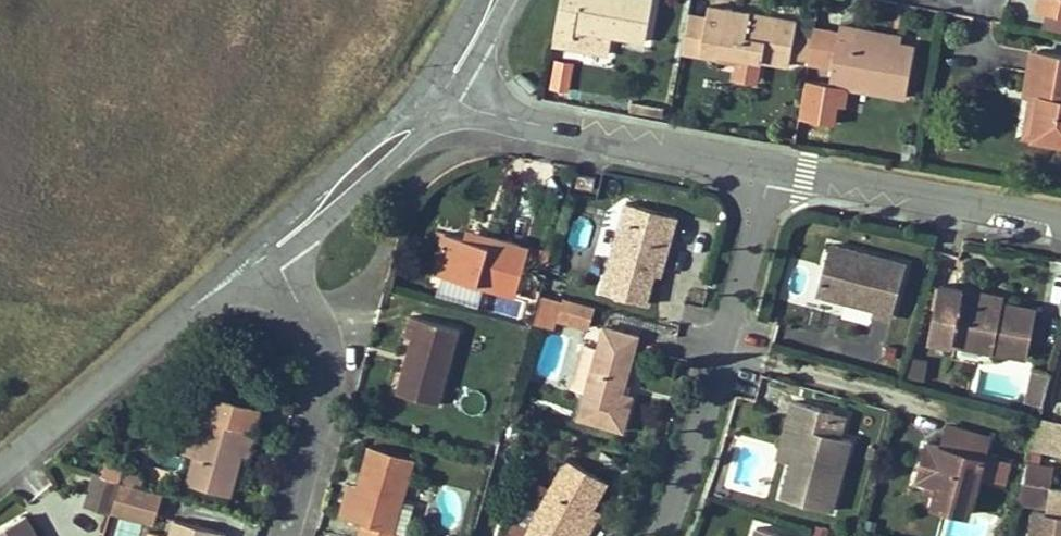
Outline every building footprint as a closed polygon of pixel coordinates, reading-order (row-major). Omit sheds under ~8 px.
[(653,0),(560,0),(552,44),(570,47),(573,28),(610,35),(645,41),(653,0)] [(1038,9),(1047,11),(1060,15),(1060,0),(1040,0),(1038,9)] [(789,65),(797,21),(708,5),(706,16),(700,49),(740,56),(759,60),(789,65)] [(1047,11),(1043,27),(1060,31),(1060,15),(1047,11)] [(700,49),(706,16),(690,13),(683,52),(739,62),(740,56),(700,49)] [(812,36),(816,20),(805,17),(802,34),(812,36)] [(906,97),(915,47),(899,44),(856,37),(857,29),(839,26),(838,34),(832,65),(829,83),(806,79),(800,117),(833,123),(836,104),(844,106),(847,86),(906,97)] [(607,54),(610,35),(573,28),(570,47),(607,54)] [(832,65),(838,34),(814,29),(812,40),(809,61),(832,65)] [(900,37),(857,29),(856,37),(899,44),(900,37)] [(809,61),(812,40),(801,38),(798,59),(809,61)] [(1037,51),(1030,94),(1031,94),(1040,96),(1033,136),(1060,141),(1060,55),(1037,51)] [(755,82),(759,60),(740,56),(739,62),(736,78),(755,82)] [(567,91),(572,63),(557,61),(551,88),(567,91)] [(535,87),(522,73),(516,78),(530,92),(535,87)] [(1033,136),(1040,96),(1031,94),(1024,135),(1033,136)] [(914,162),(917,144),(905,142),(902,160),(914,162)] [(593,189),(595,178),(578,176),(577,187),(593,189)] [(646,304),(655,273),(657,264),(663,266),(677,216),(626,202),(601,291),(646,304)] [(434,272),(443,275),(483,286),(516,295),(525,261),(548,268),(553,248),(548,247),(547,252),(543,251),(543,252),(490,237),(488,244),(464,238),(436,230),(433,240),(442,242),(434,272)] [(488,244),(490,237),(466,230),(464,238),(488,244)] [(817,293),(836,298),(837,293),(843,295),(842,300),(875,309),(874,313),(892,318),(906,264),(831,243),(817,293)] [(551,260),(548,270),(557,273),(560,263),(551,260)] [(661,274),(663,266),(657,264),(655,273),(661,274)] [(443,275),(434,272),(429,288),(478,301),(483,286),(443,275)] [(1037,310),(1017,306),(962,295),(963,290),(940,285),(929,338),(1027,357),(1037,310)] [(533,297),(539,299),(542,292),(535,290),(533,297)] [(962,295),(1003,303),(1004,298),(963,290),(962,295)] [(561,300),(543,294),(534,323),(553,328),(561,300)] [(820,296),(816,309),(867,323),(871,310),(820,296)] [(588,327),(593,307),(564,299),(559,318),(588,327)] [(460,329),(410,316),(405,335),(411,337),(407,354),(411,355),(406,375),(401,373),(396,393),(439,405),(460,329)] [(578,418),(623,431),(633,396),(623,393),(639,336),(604,326),(598,348),(583,344),(570,388),(585,392),(578,418)] [(407,354),(401,373),(406,375),(411,355),(407,354)] [(1033,370),(1029,388),(1046,392),(1051,373),(1033,370)] [(261,406),(198,388),(192,412),(206,416),(195,453),(187,482),(230,494),(241,455),(249,428),(255,429),(261,406)] [(1043,405),(1046,392),(1029,388),(1027,402),(1043,405)] [(782,497),(832,510),(851,440),(840,437),(846,415),(794,401),(787,424),(796,426),(790,448),(802,451),(800,460),(792,458),(791,460),(782,497)] [(206,416),(192,412),(182,449),(195,453),(206,416)] [(1039,418),(1031,448),(1060,453),(1060,421),(1039,418)] [(787,424),(786,431),(779,457),(791,460),(792,458),(800,460),(802,451),(790,448),(796,426),(787,424)] [(933,505),(968,514),(989,437),(948,425),(941,446),(928,442),(917,478),(927,481),(939,484),(936,494),(933,505)] [(247,457),(255,429),(249,428),(241,455),(247,457)] [(496,435),(480,431),(476,447),(492,451),(496,435)] [(445,444),(433,441),(430,450),(442,454),(445,444)] [(402,500),(414,458),(371,445),(358,488),(349,519),(362,522),(358,535),(400,535),(401,533),(406,535),(415,504),(402,500)] [(550,490),(537,483),(509,534),(504,535),(552,535),(587,535),(588,535),(580,531),(593,507),(607,481),(567,459),(550,490)] [(1003,463),(988,459),(982,480),(997,484),(1003,463)] [(1054,467),(1027,463),(1021,482),(1050,487),(1054,467)] [(105,467),(102,474),(120,480),(141,486),(143,478),(140,473),(110,464),(105,467)] [(97,472),(87,505),(111,512),(120,480),(102,474),(97,472)] [(155,514),(157,514),(163,493),(121,481),(115,502),(155,514)] [(939,484),(927,481),(924,490),(936,494),(939,484)] [(1047,507),(1050,487),(1021,482),(1016,503),(1047,507)] [(349,519),(358,488),(349,485),(340,516),(349,519)] [(1050,487),(1046,514),(1060,516),(1060,489),(1050,487)] [(155,514),(115,502),(113,511),(152,523),(155,514)] [(593,507),(580,531),(588,535),(601,511),(593,507)] [(1034,512),(1031,535),(1060,535),(1060,516),(1046,514),(1034,512)] [(26,515),(0,530),(0,535),(38,535),(26,515)] [(111,535),(138,535),(142,521),(116,515),(111,535)] [(175,520),(170,535),(225,535),(226,533),(175,520)] [(814,535),(818,535),(827,535),(829,529),(817,526),(814,535)] [(757,527),(754,535),(792,535),(757,527)]
